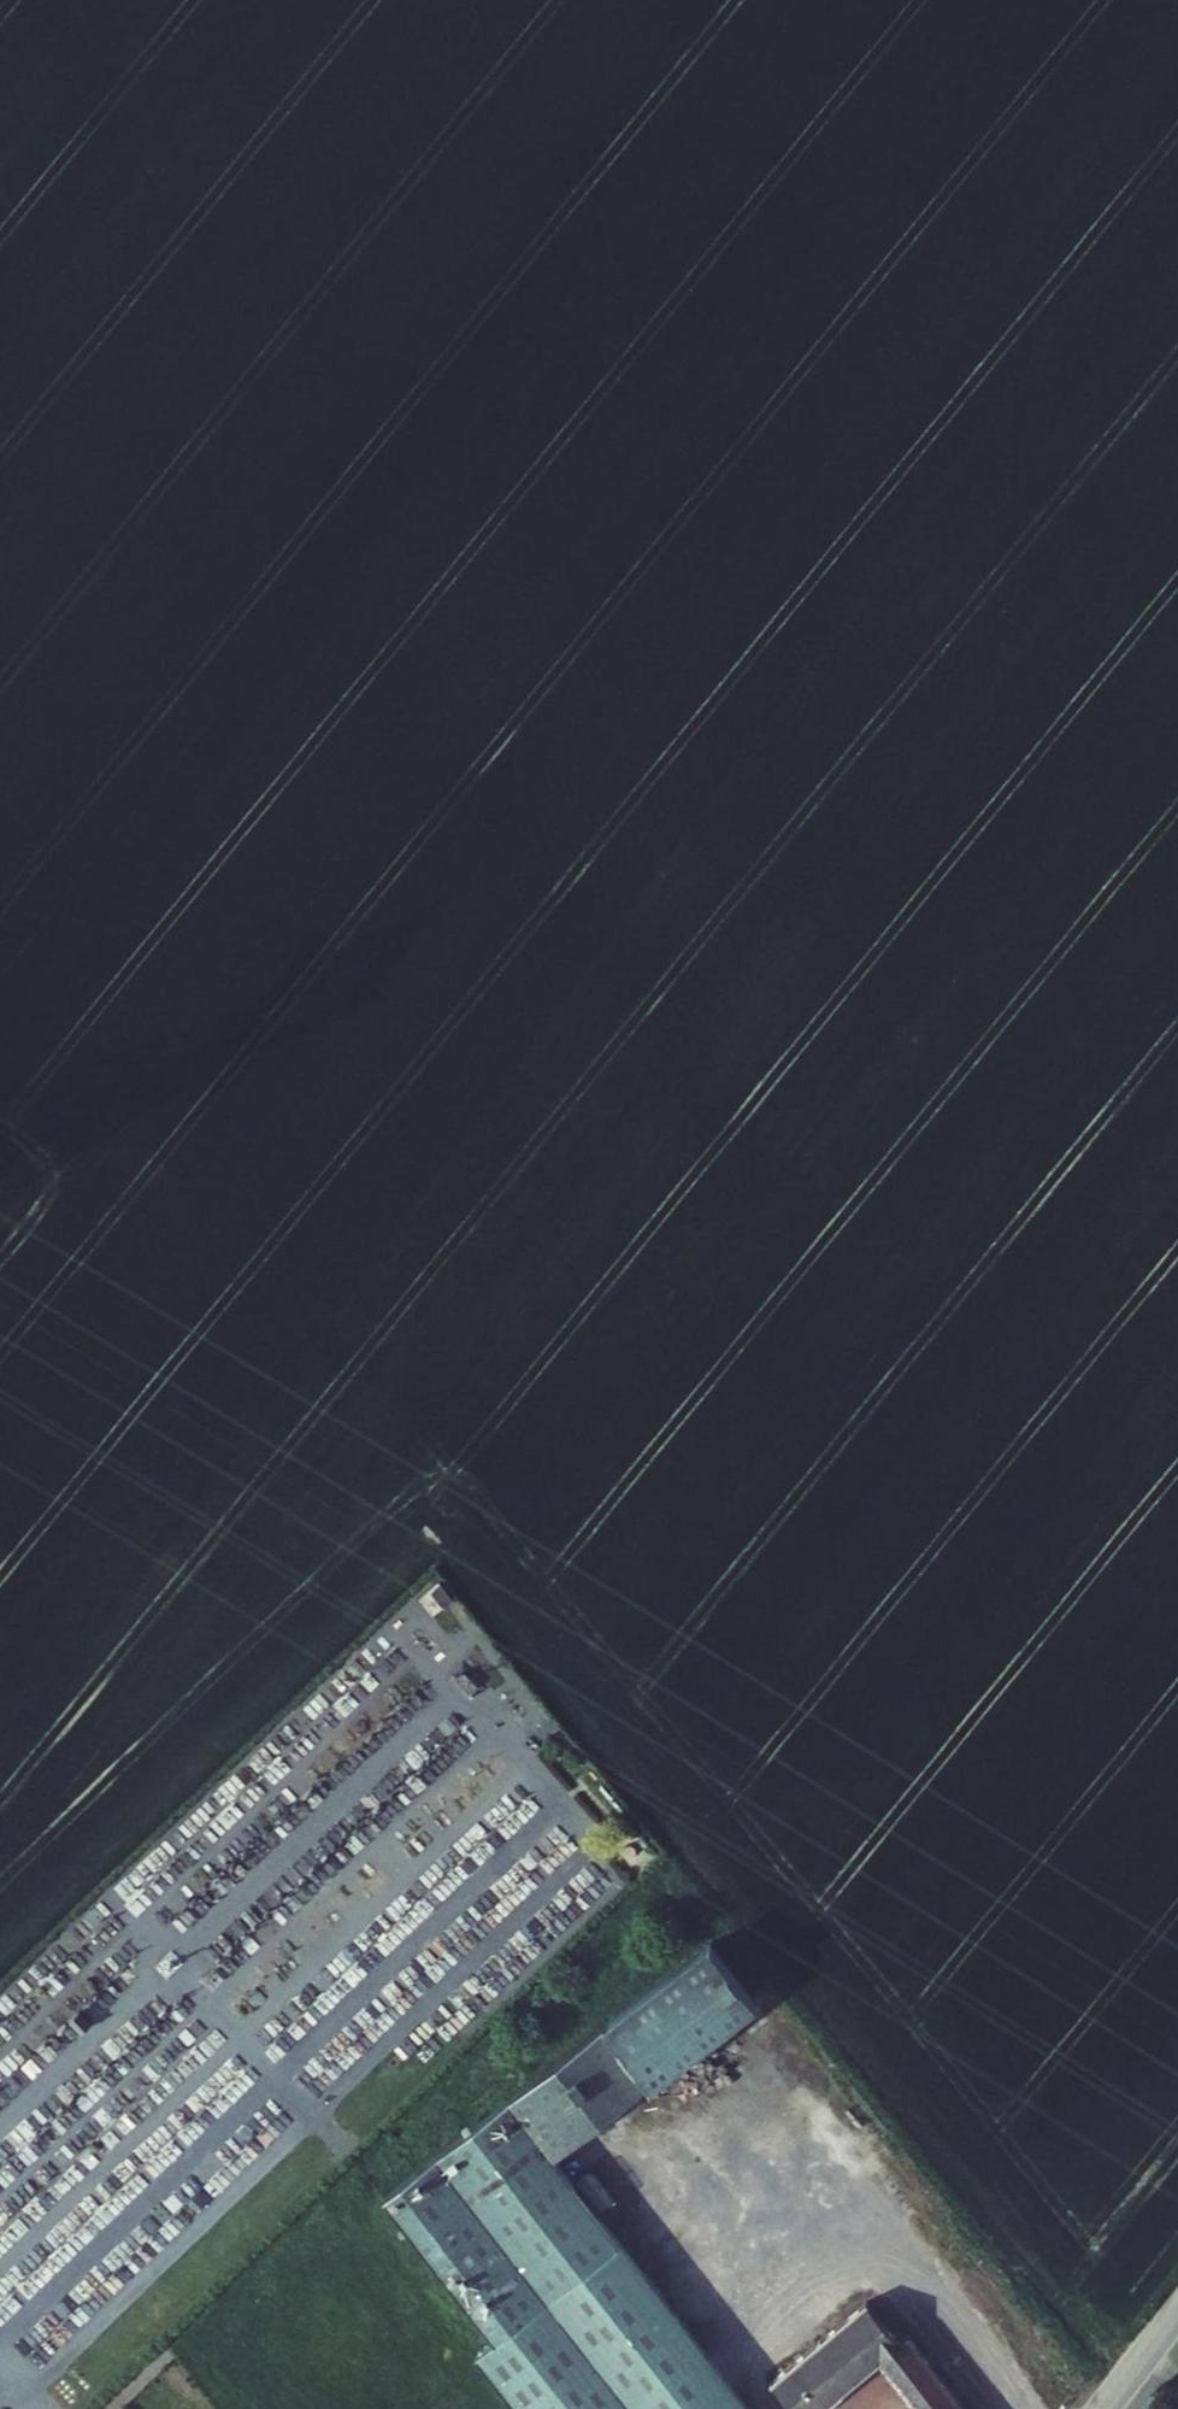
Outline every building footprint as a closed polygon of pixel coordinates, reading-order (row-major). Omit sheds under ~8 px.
[(686,1935),(389,2184),(393,2190),(617,2022),(655,2073),(741,2001),(686,1935)] [(566,2147),(655,2073),(617,2022),(393,2190),(502,2337),(635,2234),(566,2147)] [(635,2234),(502,2337),(482,2352),(526,2408),(775,2408),(635,2234)] [(777,2363),(811,2407),(883,2347),(936,2408),(987,2408),(916,2324),(909,2328),(871,2283),(777,2363)]
